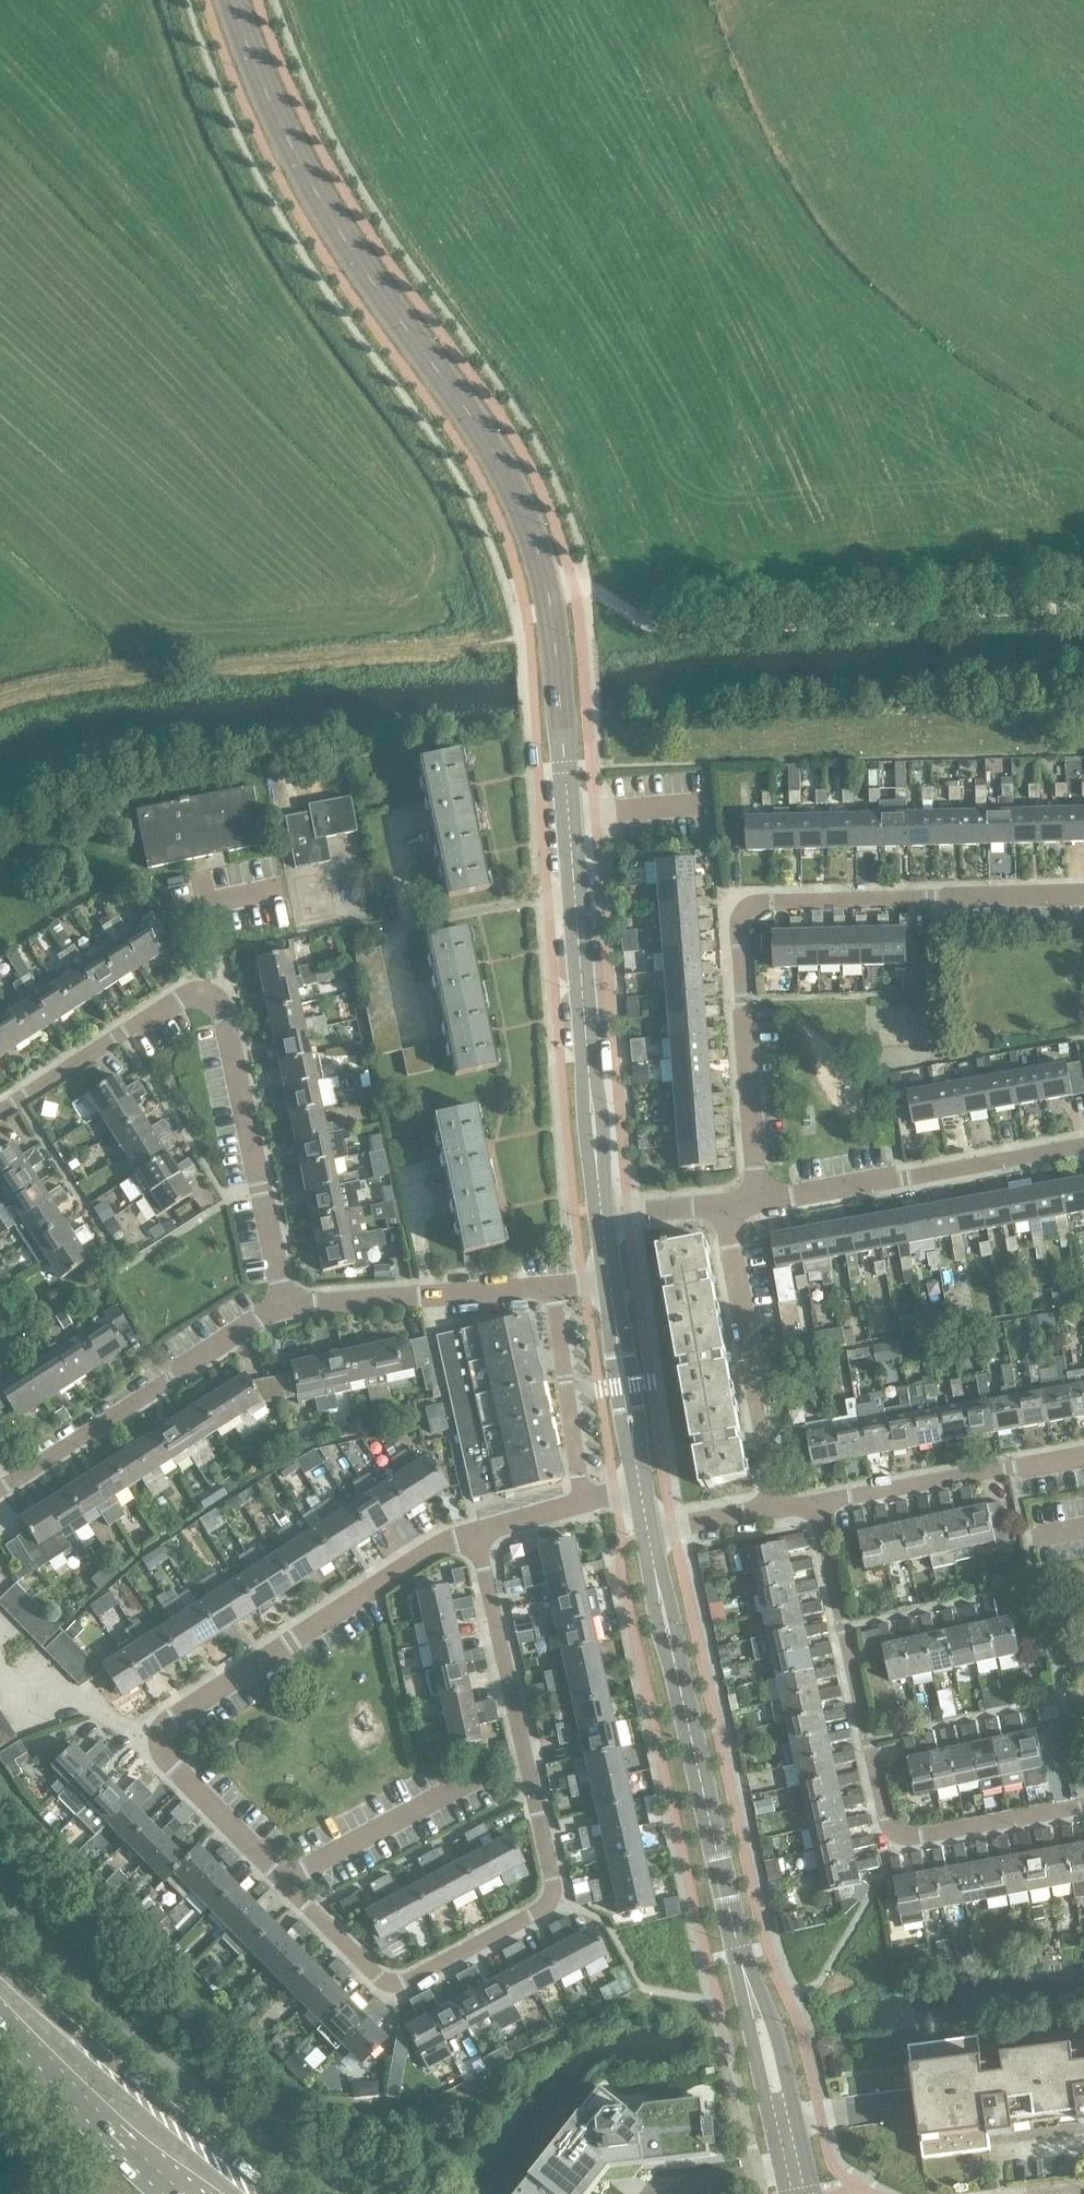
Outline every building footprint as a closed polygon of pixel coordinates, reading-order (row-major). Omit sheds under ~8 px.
[(487,889),(465,785),(458,751),(416,760),(445,898),(487,889)] [(1028,798),(1040,798),(1039,784),(1028,785),(1028,798)] [(1055,797),(1066,797),(1066,784),(1055,784),(1055,797)] [(1014,845),(1013,813),(1013,785),(1001,785),(1002,797),(998,797),(999,813),(987,813),(988,845),(1014,845)] [(207,856),(234,850),(263,844),(251,786),(134,811),(147,869),(207,856)] [(949,800),(960,800),(960,786),(948,787),(949,800)] [(961,846),(988,845),(987,813),(986,786),(975,786),(975,800),(976,814),(960,814),(961,846)] [(908,847),(934,847),(934,815),(933,787),(922,787),(922,801),(923,815),(907,815),(908,847)] [(896,801),(907,801),(906,788),(895,788),(896,801)] [(842,803),(854,802),(853,789),(842,789),(842,803)] [(869,802),(880,802),(880,789),(869,789),(869,802)] [(789,804),(801,804),(800,790),(789,791),(789,804)] [(828,849),(827,817),(827,790),(816,790),(816,803),(816,818),(801,818),(802,850),(828,849)] [(763,804),(774,804),(774,791),(762,791),(763,804)] [(324,839),(355,833),(348,798),(307,806),(308,813),(284,818),(294,869),(329,862),(324,839)] [(1066,811),(1040,812),(1041,844),(1067,843),(1066,811)] [(1077,811),(1066,811),(1067,843),(1083,843),(1083,811),(1077,811)] [(1041,844),(1040,812),(1013,813),(1014,845),(1041,844)] [(961,846),(960,814),(934,815),(934,847),(961,846)] [(908,847),(907,815),(881,816),(881,848),(908,847)] [(881,848),(881,816),(854,817),(855,849),(881,848)] [(855,849),(854,817),(827,817),(828,849),(855,849)] [(801,818),(774,819),(775,851),(802,850),(801,818)] [(775,851),(774,819),(747,819),(748,852),(775,851)] [(691,878),(690,860),(655,862),(643,864),(644,886),(656,885),(705,881),(704,877),(691,878)] [(705,886),(705,881),(656,885),(658,907),(707,903),(706,899),(693,900),(692,887),(705,886)] [(707,903),(658,907),(660,929),(708,925),(708,920),(695,921),(694,909),(707,908),(707,903)] [(109,922),(138,968),(161,953),(154,942),(165,935),(151,913),(142,919),(141,923),(143,926),(131,934),(129,931),(126,929),(118,917),(109,922)] [(885,966),(884,916),(878,917),(878,931),(867,932),(866,917),(862,917),(863,966),(885,966)] [(888,916),(884,916),(885,966),(907,965),(906,931),(910,931),(909,916),(900,916),(900,931),(889,931),(888,916)] [(823,918),(818,918),(819,967),(841,967),(840,917),(835,918),(835,932),(823,933),(823,918)] [(863,966),(862,917),(856,917),(857,932),(845,932),(845,917),(840,917),(841,967),(863,966)] [(819,967),(818,918),(812,918),(813,933),(801,933),(801,918),(796,919),(797,968),(819,967)] [(797,968),(796,919),(790,919),(791,933),(773,934),(774,969),(797,968)] [(80,958),(72,946),(55,920),(47,925),(64,951),(94,997),(116,982),(95,949),(80,958)] [(109,940),(106,942),(95,949),(116,982),(138,968),(109,922),(101,928),(109,940)] [(709,930),(708,925),(660,929),(661,951),(710,947),(710,942),(697,943),(696,931),(709,930)] [(495,1067),(472,962),(465,929),(424,938),(454,1076),(495,1067)] [(710,952),(710,947),(661,951),(663,972),(712,969),(711,964),(698,965),(697,953),(710,952)] [(355,967),(381,961),(378,948),(353,954),(355,967)] [(71,1011),(94,997),(64,951),(56,957),(67,975),(54,984),(71,1011)] [(262,985),(292,979),(287,952),(256,959),(262,985)] [(358,980),(384,974),(381,961),(355,967),(358,980)] [(315,974),(315,973),(313,965),(298,968),(300,977),(315,974)] [(267,1011),(298,1005),(294,989),(337,980),(335,969),(315,973),(315,974),(300,977),(300,978),(292,979),(262,985),(267,1011)] [(712,969),(663,972),(665,994),(713,991),(713,986),(700,987),(699,975),(712,974),(712,969)] [(361,992),(387,987),(384,974),(358,980),(361,992)] [(71,1011),(54,984),(40,993),(28,975),(11,985),(19,998),(27,992),(31,998),(49,1025),(71,1011)] [(364,1005),(389,1000),(387,987),(361,992),(364,1005)] [(714,995),(713,991),(665,994),(666,1016),(715,1012),(715,1007),(701,1008),(700,996),(714,995)] [(5,1005),(27,1039),(49,1025),(31,998),(10,1012),(5,1005)] [(367,1018),(392,1013),(389,1000),(364,1005),(367,1018)] [(5,1005),(0,1008),(0,1047),(5,1054),(27,1039),(5,1005)] [(272,1037),(325,1026),(323,1016),(301,1021),(298,1005),(267,1011),(272,1037)] [(715,1012),(666,1016),(668,1038),(717,1034),(717,1029),(703,1030),(702,1018),(716,1017),(715,1012)] [(369,1031),(395,1025),(392,1013),(367,1018),(369,1031)] [(372,1044),(398,1038),(395,1025),(369,1031),(372,1044)] [(308,1057),(316,1056),(313,1039),(327,1036),(325,1026),(272,1037),(278,1063),(308,1057)] [(717,1034),(668,1038),(670,1060),(719,1056),(718,1051),(705,1052),(704,1040),(717,1039),(717,1034)] [(398,1038),(372,1044),(375,1057),(381,1055),(400,1051),(398,1038)] [(413,1048),(419,1074),(432,1071),(426,1046),(413,1048)] [(406,1077),(419,1074),(413,1048),(400,1051),(402,1060),(406,1077)] [(383,1064),(402,1060),(400,1051),(381,1055),(383,1064)] [(283,1089),(336,1078),(336,1077),(342,1076),(340,1067),(319,1071),(316,1056),(308,1057),(278,1063),(283,1089)] [(719,1060),(719,1056),(670,1060),(672,1081),(720,1078),(720,1073),(707,1074),(706,1061),(719,1060)] [(1039,1069),(1044,1100),(1071,1095),(1065,1064),(1039,1069)] [(1044,1100),(1039,1069),(1013,1074),(1018,1105),(1044,1100)] [(1018,1105),(1013,1074),(987,1078),(992,1109),(1018,1105)] [(99,1116),(141,1089),(137,1082),(124,1091),(115,1077),(86,1096),(99,1116)] [(940,1119),(935,1088),(925,1089),(923,1077),(909,1080),(911,1092),(908,1093),(913,1123),(940,1119)] [(288,1115),(319,1109),(316,1093),(338,1088),(336,1078),(283,1089),(288,1115)] [(721,1082),(720,1078),(672,1081),(673,1103),(722,1100),(722,1094),(708,1095),(707,1083),(721,1082)] [(992,1109),(987,1078),(961,1083),(966,1114),(992,1109)] [(961,1083),(935,1088),(940,1119),(966,1114),(961,1083)] [(141,1089),(99,1116),(111,1135),(140,1117),(135,1109),(142,1105),(139,1100),(146,1096),(141,1089)] [(722,1104),(722,1100),(673,1103),(675,1125),(724,1121),(723,1116),(710,1117),(709,1105),(722,1104)] [(503,1245),(477,1127),(473,1108),(432,1117),(461,1254),(503,1245)] [(294,1141),(347,1130),(345,1120),(322,1125),(319,1109),(288,1115),(294,1141)] [(148,1130),(140,1117),(111,1135),(124,1155),(166,1128),(162,1121),(148,1130)] [(724,1121),(675,1125),(677,1147),(725,1143),(725,1138),(712,1139),(711,1126),(724,1125),(724,1121)] [(166,1128),(124,1155),(136,1174),(165,1156),(157,1143),(170,1135),(166,1128)] [(299,1168),(330,1161),(326,1145),(349,1140),(347,1130),(294,1141),(299,1168)] [(725,1143),(677,1147),(678,1169),(712,1166),(712,1170),(728,1169),(727,1159),(713,1160),(712,1148),(726,1147),(725,1143)] [(38,1154),(34,1148),(20,1157),(11,1144),(0,1151),(0,1179),(38,1154)] [(36,1183),(29,1171),(43,1162),(38,1154),(0,1179),(0,1206),(36,1183)] [(165,1156),(136,1174),(129,1179),(141,1199),(191,1166),(187,1160),(173,1169),(165,1156)] [(304,1193),(358,1182),(356,1173),(333,1177),(330,1161),(299,1168),(304,1193)] [(191,1166),(141,1199),(154,1219),(162,1214),(190,1196),(185,1187),(192,1182),(189,1178),(196,1173),(191,1166)] [(1060,1183),(1066,1213),(1077,1211),(1083,1210),(1083,1178),(1077,1179),(1060,1183)] [(310,1219),(341,1213),(337,1196),(360,1192),(358,1182),(304,1193),(310,1219)] [(63,1193),(59,1187),(45,1196),(36,1183),(0,1206),(8,1202),(20,1221),(63,1193)] [(1070,1240),(1066,1213),(1060,1183),(1034,1187),(1039,1218),(1055,1215),(1060,1242),(1070,1240)] [(1042,1232),(1039,1218),(1034,1187),(1007,1192),(1013,1223),(1029,1220),(1033,1247),(1035,1260),(1047,1258),(1044,1245),(1042,1232)] [(1013,1223),(1007,1192),(981,1197),(987,1228),(1013,1223)] [(24,1245),(61,1222),(54,1210),(68,1201),(63,1193),(20,1221),(12,1226),(24,1245)] [(981,1197),(955,1202),(961,1233),(987,1228),(981,1197)] [(112,1198),(94,1209),(103,1223),(121,1212),(112,1198)] [(955,1202),(929,1207),(934,1237),(961,1233),(955,1202)] [(929,1207),(902,1211),(908,1242),(934,1237),(929,1207)] [(911,1255),(908,1242),(902,1211),(876,1216),(882,1247),(897,1244),(902,1271),(904,1284),(915,1283),(913,1269),(911,1255)] [(343,1223),(341,1213),(310,1219),(315,1245),(369,1234),(367,1224),(352,1227),(351,1221),(343,1223)] [(884,1260),(882,1247),(876,1216),(850,1221),(856,1252),(858,1265),(873,1262),(877,1285),(889,1284),(887,1273),(884,1260)] [(858,1265),(856,1252),(850,1221),(824,1226),(829,1257),(845,1254),(850,1280),(854,1302),(864,1300),(860,1278),(858,1265)] [(45,1260),(88,1232),(84,1227),(70,1236),(61,1222),(24,1245),(37,1265),(45,1260)] [(824,1226),(798,1231),(803,1261),(805,1261),(806,1274),(821,1271),(823,1284),(834,1283),(824,1226)] [(803,1261),(798,1231),(770,1236),(776,1266),(803,1261)] [(45,1260),(48,1263),(58,1280),(87,1261),(79,1249),(93,1240),(88,1232),(45,1260)] [(369,1234),(315,1245),(321,1272),(351,1265),(348,1248),(371,1244),(369,1234)] [(1016,1236),(1005,1238),(1007,1252),(1018,1250),(1016,1236)] [(989,1241),(978,1243),(981,1256),(992,1254),(989,1241)] [(706,1242),(660,1251),(700,1484),(750,1475),(706,1242)] [(963,1246),(952,1248),(955,1261),(965,1259),(963,1246)] [(937,1251),(926,1252),(928,1266),(939,1264),(937,1251)] [(806,1274),(795,1276),(797,1290),(808,1288),(806,1274)] [(1052,1295),(1054,1307),(1079,1302),(1076,1290),(1052,1295)] [(80,1336),(99,1364),(126,1347),(118,1334),(128,1327),(116,1308),(105,1315),(107,1318),(80,1336)] [(1053,1314),(1028,1320),(1031,1338),(1048,1334),(1047,1330),(1056,1328),(1053,1314)] [(524,1317),(435,1337),(442,1370),(531,1350),(524,1317)] [(815,1337),(818,1350),(844,1345),(842,1332),(815,1337)] [(72,1382),(99,1364),(80,1336),(53,1353),(72,1382)] [(792,1354),(818,1350),(815,1337),(790,1341),(792,1354)] [(393,1341),(367,1347),(378,1400),(388,1398),(385,1384),(386,1383),(385,1376),(415,1369),(411,1351),(396,1355),(393,1341)] [(378,1400),(367,1347),(341,1353),(348,1384),(363,1380),(368,1402),(378,1400)] [(874,1357),(873,1347),(846,1351),(848,1362),(874,1357)] [(531,1350),(442,1370),(449,1402),(538,1383),(531,1350)] [(45,1399),(72,1382),(53,1353),(26,1371),(45,1399)] [(348,1384),(341,1353),(315,1358),(326,1411),(336,1409),(333,1395),(349,1392),(348,1384)] [(432,1366),(430,1356),(417,1359),(419,1368),(432,1366)] [(269,1378),(278,1399),(295,1395),(297,1403),(313,1399),(317,1413),(326,1411),(315,1358),(289,1364),(291,1373),(269,1378)] [(1048,1424),(1074,1419),(1066,1375),(1067,1375),(1064,1358),(1054,1360),(1057,1375),(1040,1378),(1041,1382),(1041,1383),(1042,1393),(1048,1424)] [(1017,1398),(1017,1397),(1011,1366),(1001,1367),(1005,1387),(1002,1388),(1004,1400),(990,1403),(996,1433),(1023,1428),(1017,1398)] [(1041,1382),(1040,1378),(1038,1366),(1029,1368),(1032,1384),(1041,1382)] [(45,1399),(26,1371),(0,1387),(0,1409),(8,1403),(17,1417),(45,1399)] [(1067,1375),(1066,1375),(1074,1419),(1083,1417),(1083,1372),(1067,1375)] [(278,1399),(269,1378),(249,1382),(243,1374),(221,1389),(250,1434),(258,1429),(250,1417),(265,1408),(262,1403),(278,1399)] [(979,1393),(988,1391),(985,1376),(976,1377),(979,1393)] [(840,1402),(846,1401),(854,1400),(850,1380),(836,1383),(840,1402)] [(953,1398),(962,1396),(960,1381),(950,1382),(953,1398)] [(538,1383),(449,1402),(457,1435),(546,1415),(538,1383)] [(911,1406),(919,1447),(943,1443),(938,1412),(936,1401),(933,1385),(924,1387),(927,1402),(911,1406)] [(250,1434),(221,1389),(199,1403),(216,1430),(226,1423),(231,1430),(233,1428),(240,1440),(250,1434)] [(919,1447),(911,1406),(908,1390),(898,1391),(901,1407),(884,1410),(892,1452),(919,1447)] [(1023,1428),(1048,1424),(1042,1393),(1017,1398),(1017,1397),(1017,1398),(1023,1428)] [(884,1410),(882,1395),(872,1396),(875,1412),(858,1415),(866,1457),(892,1452),(884,1410)] [(831,1420),(839,1462),(866,1457),(858,1415),(855,1400),(854,1400),(846,1401),(849,1417),(831,1420)] [(199,1403),(176,1418),(205,1463),(213,1458),(202,1439),(216,1430),(199,1403)] [(969,1438),(996,1433),(990,1403),(964,1407),(969,1438)] [(446,1430),(440,1407),(425,1410),(431,1434),(446,1430)] [(943,1443),(969,1438),(964,1407),(938,1412),(943,1443)] [(553,1447),(546,1415),(457,1435),(464,1467),(553,1447)] [(205,1463),(176,1418),(154,1432),(171,1459),(170,1459),(175,1466),(188,1457),(202,1479),(211,1473),(205,1463)] [(812,1467),(839,1462),(831,1420),(805,1425),(805,1426),(791,1429),(796,1457),(810,1455),(812,1467)] [(165,1499),(174,1494),(169,1487),(157,1468),(170,1459),(171,1459),(154,1432),(131,1446),(165,1499)] [(385,1436),(397,1455),(403,1451),(391,1432),(385,1436)] [(157,1505),(165,1499),(131,1446),(109,1461),(126,1488),(139,1480),(152,1498),(157,1505)] [(337,1452),(333,1446),(318,1449),(324,1460),(337,1452)] [(553,1447),(464,1467),(471,1500),(560,1480),(553,1447)] [(403,1451),(397,1455),(426,1500),(445,1487),(425,1456),(416,1463),(405,1450),(403,1451)] [(396,1475),(387,1481),(407,1512),(426,1500),(397,1455),(390,1460),(396,1475)] [(126,1488),(109,1461),(87,1475),(116,1521),(124,1516),(113,1497),(126,1488)] [(218,1483),(211,1473),(202,1479),(209,1489),(218,1483)] [(407,1512),(387,1481),(378,1487),(366,1474),(359,1480),(388,1524),(407,1512)] [(87,1475),(64,1490),(82,1517),(95,1508),(107,1527),(116,1521),(87,1475)] [(358,1500),(349,1506),(369,1537),(388,1524),(359,1480),(352,1484),(358,1500)] [(218,1483),(209,1489),(195,1498),(202,1509),(225,1494),(218,1483)] [(962,1499),(965,1510),(973,1547),(995,1542),(995,1544),(1008,1541),(1000,1503),(987,1506),(987,1505),(974,1508),(970,1487),(960,1490),(962,1499)] [(64,1490),(42,1504),(70,1549),(79,1562),(87,1556),(73,1533),(86,1524),(82,1517),(64,1490)] [(973,1547),(965,1510),(953,1512),(948,1492),(939,1494),(943,1514),(943,1515),(954,1565),(955,1565),(955,1563),(975,1559),(973,1550),(973,1547)] [(930,1556),(933,1570),(954,1565),(943,1515),(931,1517),(927,1497),(918,1499),(922,1519),(930,1556)] [(321,1504),(349,1549),(369,1537),(349,1506),(340,1512),(328,1499),(321,1504)] [(909,1561),(930,1556),(922,1519),(911,1522),(906,1501),(897,1504),(901,1524),(909,1561)] [(1013,1501),(1004,1503),(1008,1524),(1018,1522),(1013,1501)] [(36,1571),(70,1549),(42,1504),(19,1519),(27,1531),(15,1538),(15,1539),(4,1547),(19,1569),(13,1573),(19,1581),(35,1570),(36,1571)] [(331,1561),(349,1549),(321,1504),(314,1508),(321,1524),(311,1530),(331,1561)] [(879,1529),(887,1565),(909,1561),(901,1524),(890,1526),(885,1506),(875,1508),(880,1528),(879,1529)] [(887,1565),(879,1529),(868,1531),(863,1511),(853,1513),(866,1570),(887,1565)] [(331,1561),(311,1530),(301,1537),(290,1524),(283,1529),(312,1573),(331,1561)] [(312,1573),(283,1529),(275,1533),(282,1549),(273,1555),(292,1586),(312,1573)] [(173,1560),(188,1551),(177,1533),(162,1543),(173,1560)] [(742,1575),(789,1564),(787,1553),(809,1548),(807,1539),(738,1554),(742,1575)] [(542,1575),(576,1567),(570,1540),(536,1548),(542,1575)] [(292,1586),(273,1555),(263,1561),(251,1549),(245,1553),(273,1598),(292,1586)] [(273,1598),(245,1553),(237,1558),(244,1573),(235,1579),(254,1610),(273,1598)] [(789,1564),(742,1575),(742,1576),(754,1573),(758,1595),(794,1587),(791,1574),(813,1569),(811,1560),(789,1565),(789,1564)] [(520,1580),(533,1577),(531,1567),(518,1570),(520,1580)] [(533,1577),(520,1580),(523,1590),(544,1585),(548,1601),(582,1593),(576,1567),(542,1575),(533,1577)] [(254,1610),(235,1579),(225,1585),(214,1573),(206,1577),(235,1622),(254,1610)] [(235,1622),(206,1577),(199,1582),(206,1597),(196,1604),(216,1635),(235,1622)] [(763,1615),(799,1607),(796,1596),(818,1591),(816,1582),(794,1587),(758,1595),(763,1615)] [(24,1593),(15,1584),(0,1599),(0,1606),(5,1612),(24,1593)] [(422,1620),(472,1609),(469,1598),(448,1602),(445,1587),(416,1594),(418,1604),(409,1606),(412,1622),(422,1620)] [(936,1592),(922,1594),(924,1604),(938,1601),(936,1592)] [(14,1620),(33,1602),(24,1593),(5,1612),(14,1620)] [(582,1593),(548,1601),(554,1627),(588,1619),(582,1593)] [(175,1597),(168,1602),(197,1647),(216,1635),(196,1604),(186,1610),(175,1597)] [(989,1622),(997,1659),(1019,1654),(1011,1617),(999,1620),(994,1601),(985,1603),(989,1622)] [(22,1629),(41,1611),(33,1602),(14,1620),(22,1629)] [(197,1647),(168,1602),(161,1607),(168,1622),(158,1628),(178,1659),(197,1647)] [(799,1607),(763,1615),(768,1637),(804,1629),(801,1617),(823,1612),(821,1603),(799,1608),(799,1607)] [(997,1659),(989,1622),(978,1625),(973,1605),(963,1607),(968,1627),(976,1663),(997,1659)] [(427,1646),(456,1639),(453,1624),(474,1619),(472,1609),(422,1620),(427,1646)] [(976,1663),(968,1627),(956,1629),(951,1610),(942,1612),(947,1631),(955,1668),(976,1663)] [(31,1638),(50,1620),(41,1611),(22,1629),(31,1638)] [(955,1668),(947,1631),(935,1634),(931,1614),(921,1617),(925,1636),(933,1673),(955,1668)] [(532,1632),(544,1629),(542,1619),(529,1622),(532,1632)] [(594,1646),(588,1619),(554,1627),(559,1653),(594,1646)] [(925,1636),(914,1638),(910,1619),(900,1622),(904,1640),(912,1678),(933,1673),(925,1636)] [(50,1620),(31,1638),(40,1647),(59,1629),(50,1620)] [(178,1659),(158,1628),(149,1634),(137,1622),(130,1626),(159,1671),(178,1659)] [(772,1658),(808,1650),(806,1638),(828,1633),(826,1624),(804,1629),(768,1637),(772,1658)] [(912,1678),(904,1640),(892,1643),(888,1624),(878,1626),(891,1683),(912,1678)] [(130,1646),(121,1653),(140,1684),(159,1671),(130,1626),(122,1631),(130,1646)] [(544,1629),(532,1632),(534,1642),(547,1639),(544,1629)] [(52,1660),(71,1641),(62,1633),(43,1651),(52,1660)] [(456,1639),(427,1646),(433,1671),(483,1660),(481,1649),(460,1653),(456,1639)] [(61,1669),(79,1650),(71,1641),(52,1660),(61,1669)] [(556,1681),(565,1679),(600,1672),(594,1646),(559,1653),(563,1669),(541,1673),(543,1684),(556,1681)] [(777,1679),(813,1671),(810,1659),(833,1654),(831,1646),(808,1651),(808,1650),(772,1658),(777,1679)] [(70,1678),(88,1659),(79,1650),(61,1669),(70,1678)] [(140,1684),(121,1653),(101,1665),(121,1696),(140,1684)] [(88,1659),(70,1678),(78,1687),(101,1672),(88,1659)] [(483,1660),(433,1671),(439,1696),(468,1690),(464,1675),(486,1670),(483,1660)] [(401,1675),(410,1673),(408,1667),(400,1668),(401,1675)] [(782,1700),(818,1692),(815,1680),(837,1675),(835,1667),(813,1672),(813,1671),(777,1679),(782,1700)] [(605,1698),(600,1672),(565,1679),(571,1705),(605,1698)] [(556,1681),(543,1684),(546,1694),(558,1692),(556,1681)] [(786,1722),(823,1714),(820,1702),(842,1697),(840,1688),(818,1693),(818,1692),(782,1700),(782,1701),(771,1703),(775,1725),(786,1722)] [(471,1704),(468,1690),(439,1696),(445,1722),(474,1715),(495,1711),(492,1700),(471,1704)] [(1008,1705),(1005,1690),(983,1695),(986,1710),(1008,1705)] [(611,1724),(605,1698),(571,1705),(577,1732),(611,1724)] [(919,1709),(921,1720),(931,1718),(929,1706),(919,1709)] [(1037,1711),(1040,1723),(1060,1719),(1057,1706),(1037,1711)] [(791,1743),(827,1735),(824,1723),(847,1718),(845,1709),(823,1714),(786,1722),(791,1743)] [(495,1711),(474,1715),(445,1722),(451,1748),(479,1741),(476,1726),(497,1721),(495,1711)] [(1014,1736),(1025,1783),(1026,1788),(1048,1783),(1037,1731),(1024,1734),(1019,1714),(1010,1716),(1014,1736)] [(1025,1783),(1014,1736),(1003,1738),(998,1719),(989,1721),(993,1740),(1004,1787),(1025,1783)] [(555,1736),(568,1733),(566,1724),(553,1727),(555,1736)] [(611,1724),(577,1732),(583,1758),(617,1750),(611,1724)] [(1004,1787),(993,1740),(981,1743),(977,1724),(968,1726),(972,1745),(980,1781),(982,1792),(1004,1787)] [(0,1730),(0,1745),(14,1736),(8,1725),(0,1730)] [(980,1781),(972,1745),(960,1747),(956,1728),(947,1730),(951,1750),(959,1786),(980,1781)] [(796,1764),(832,1756),(829,1744),(851,1739),(849,1731),(827,1735),(791,1743),(796,1764)] [(568,1733),(555,1736),(557,1747),(570,1744),(568,1733)] [(959,1786),(951,1750),(939,1752),(935,1733),(925,1735),(929,1754),(937,1791),(959,1786)] [(937,1791),(929,1754),(917,1757),(913,1738),(903,1740),(915,1796),(937,1791)] [(90,1764),(97,1757),(106,1749),(99,1741),(84,1756),(71,1744),(50,1765),(61,1777),(49,1788),(58,1797),(69,1785),(91,1764),(90,1764)] [(20,1774),(12,1761),(25,1753),(18,1743),(0,1754),(0,1762),(3,1767),(11,1779),(20,1774)] [(114,1756),(106,1749),(97,1757),(104,1765),(114,1756)] [(623,1776),(617,1750),(583,1758),(588,1784),(623,1776)] [(800,1786),(837,1778),(834,1766),(856,1761),(854,1751),(832,1756),(796,1764),(800,1786)] [(91,1764),(69,1785),(88,1804),(109,1783),(91,1764)] [(759,1784),(757,1773),(747,1775),(750,1786),(759,1784)] [(805,1807),(841,1798),(839,1787),(861,1782),(859,1773),(837,1778),(800,1786),(805,1807)] [(566,1789),(580,1786),(577,1775),(564,1778),(566,1789)] [(629,1802),(623,1776),(588,1784),(594,1810),(629,1802)] [(134,1796),(144,1787),(136,1779),(127,1788),(134,1796)] [(128,1802),(109,1783),(88,1804),(107,1823),(128,1802)] [(580,1786),(566,1789),(569,1799),(582,1796),(580,1786)] [(144,1787),(134,1796),(142,1803),(151,1794),(144,1787)] [(810,1828),(846,1820),(843,1808),(865,1803),(863,1794),(841,1799),(841,1798),(805,1807),(810,1828)] [(993,1798),(984,1800),(986,1810),(995,1808),(993,1798)] [(773,1813),(770,1799),(753,1803),(756,1817),(773,1813)] [(159,1833),(147,1821),(126,1842),(144,1862),(166,1840),(172,1834),(181,1825),(194,1813),(182,1801),(170,1814),(174,1818),(159,1833)] [(128,1802),(107,1823),(126,1842),(147,1821),(128,1802)] [(634,1828),(629,1802),(594,1810),(600,1836),(634,1828)] [(815,1850),(851,1841),(848,1830),(870,1825),(868,1816),(846,1820),(810,1828),(815,1850)] [(189,1833),(181,1825),(172,1834),(179,1842),(189,1833)] [(472,1831),(478,1841),(488,1836),(482,1825),(472,1831)] [(1075,1846),(1071,1825),(1062,1827),(1065,1848),(1072,1884),(1083,1882),(1083,1844),(1075,1846)] [(578,1841),(591,1838),(589,1827),(575,1830),(578,1841)] [(634,1828),(600,1836),(606,1862),(640,1854),(634,1828)] [(1072,1884),(1065,1848),(1054,1850),(1050,1829),(1040,1830),(1044,1852),(1051,1888),(1072,1884)] [(469,1846),(478,1841),(472,1831),(463,1835),(469,1846)] [(1051,1888),(1044,1852),(1032,1854),(1028,1832),(1019,1834),(1023,1855),(1030,1892),(1051,1888)] [(506,1836),(482,1849),(497,1877),(521,1864),(506,1836)] [(1011,1857),(1007,1836),(998,1838),(1002,1859),(1003,1865),(1009,1896),(1030,1892),(1023,1855),(1011,1857)] [(819,1871),(856,1863),(853,1850),(874,1846),(872,1837),(851,1842),(851,1841),(815,1850),(819,1871)] [(591,1838),(578,1841),(580,1850),(594,1847),(591,1838)] [(185,1859),(184,1859),(166,1840),(144,1862),(164,1881),(165,1880),(172,1873),(172,1872),(185,1859)] [(1009,1896),(1003,1865),(1002,1859),(990,1861),(986,1840),(976,1842),(980,1863),(987,1900),(1009,1896)] [(222,1860),(231,1852),(223,1844),(215,1853),(222,1860)] [(954,1846),(958,1867),(965,1904),(987,1900),(980,1863),(968,1865),(964,1844),(954,1846)] [(776,1854),(774,1845),(763,1847),(765,1856),(776,1854)] [(183,1899),(190,1891),(215,1867),(196,1847),(184,1859),(185,1859),(172,1872),(172,1873),(165,1880),(183,1899)] [(965,1904),(958,1867),(946,1869),(943,1848),(933,1850),(937,1871),(944,1908),(965,1904)] [(497,1877),(482,1849),(458,1862),(473,1889),(497,1877)] [(425,1856),(431,1867),(440,1862),(434,1851),(425,1856)] [(231,1852),(222,1860),(229,1867),(238,1859),(231,1852)] [(944,1908),(937,1871),(925,1873),(921,1852),(911,1854),(915,1875),(922,1912),(944,1908)] [(646,1881),(640,1854),(606,1862),(611,1888),(646,1881)] [(422,1871),(431,1867),(425,1856),(416,1861),(422,1871)] [(922,1912),(915,1875),(903,1877),(899,1856),(890,1858),(900,1916),(922,1912)] [(870,1887),(860,1882),(857,1872),(879,1868),(877,1858),(856,1863),(819,1871),(824,1893),(853,1887),(854,1891),(850,1897),(860,1903),(870,1887)] [(767,1885),(782,1882),(778,1861),(763,1864),(767,1885)] [(473,1889),(458,1862),(435,1874),(450,1902),(473,1889)] [(215,1867),(190,1891),(209,1910),(234,1886),(215,1867)] [(435,1874),(411,1887),(426,1915),(450,1902),(435,1874)] [(378,1881),(384,1891),(393,1886),(388,1876),(378,1881)] [(590,1893),(603,1890),(601,1879),(588,1882),(590,1893)] [(375,1896),(384,1891),(378,1881),(369,1885),(375,1896)] [(646,1881),(611,1888),(617,1915),(652,1908),(646,1881)] [(260,1899),(268,1890),(261,1883),(253,1891),(260,1899)] [(234,1886),(209,1910),(228,1930),(253,1905),(234,1886)] [(426,1915),(411,1887),(388,1900),(403,1927),(426,1915)] [(268,1890),(260,1899),(253,1905),(228,1930),(220,1937),(239,1957),(247,1949),(272,1924),(261,1913),(276,1898),(268,1890)] [(603,1890),(590,1893),(592,1903),(605,1900),(603,1890)] [(403,1927),(388,1900),(364,1912),(378,1940),(403,1927)] [(556,1923),(562,1933),(571,1928),(566,1918),(556,1923)] [(297,1936),(306,1928),(299,1921),(283,1936),(272,1924),(247,1949),(266,1968),(290,1943),(297,1937),(297,1936)] [(567,1942),(566,1941),(562,1933),(556,1923),(547,1928),(557,1946),(543,1953),(558,1980),(581,1968),(567,1942)] [(306,1928),(297,1936),(297,1937),(305,1944),(313,1936),(306,1928)] [(590,1929),(567,1942),(581,1968),(604,1955),(590,1929)] [(510,1947),(515,1958),(525,1953),(519,1942),(510,1947)] [(309,1962),(290,1943),(266,1968),(284,1987),(309,1962)] [(506,1963),(515,1958),(510,1947),(501,1952),(506,1963)] [(534,1993),(558,1980),(543,1953),(520,1966),(534,1993)] [(335,1975),(343,1966),(336,1958),(327,1967),(335,1974),(335,1975)] [(309,1962),(284,1987),(303,2006),(328,1981),(309,1962)] [(335,1988),(350,1973),(343,1966),(335,1975),(335,1974),(328,1981),(303,2006),(322,2025),(347,2000),(335,1988)] [(534,1993),(520,1966),(497,1978),(511,2005),(534,1993)] [(464,1972),(469,1982),(479,1977),(474,1967),(464,1972)] [(460,1987),(469,1982),(464,1972),(455,1977),(460,1987)] [(628,1974),(615,1980),(621,1992),(633,1986),(628,1974)] [(497,1978),(474,1991),(488,2017),(511,2005),(497,1978)] [(617,1987),(600,1995),(605,2005),(622,1997),(617,1987)] [(418,1997),(424,2007),(433,2002),(428,1991),(418,1997)] [(474,1991),(451,2003),(465,2030),(488,2017),(474,1991)] [(335,2050),(341,2044),(381,2004),(374,1997),(358,2012),(347,2000),(322,2025),(316,2031),(335,2050)] [(415,2012),(424,2007),(418,1997),(409,2001),(415,2012)] [(465,2030),(451,2003),(428,2015),(442,2042),(465,2030)] [(381,2004),(341,2044),(360,2064),(385,2039),(373,2027),(388,2012),(381,2004)] [(442,2042),(428,2015),(404,2028),(418,2055),(442,2042)] [(294,2050),(278,2033),(265,2045),(282,2062),(294,2050)] [(924,2159),(991,2150),(989,2135),(1015,2132),(1014,2126),(1031,2119),(1044,2117),(1044,2123),(1079,2119),(1080,2124),(1083,2123),(1083,2044),(982,2057),(979,2038),(909,2047),(924,2159)] [(517,2193),(590,2193),(601,2180),(619,2176),(624,2170),(624,2166),(710,2156),(709,2148),(716,2147),(713,2120),(705,2121),(703,2101),(644,2108),(636,2118),(601,2090),(590,2104),(579,2117),(517,2193)]
